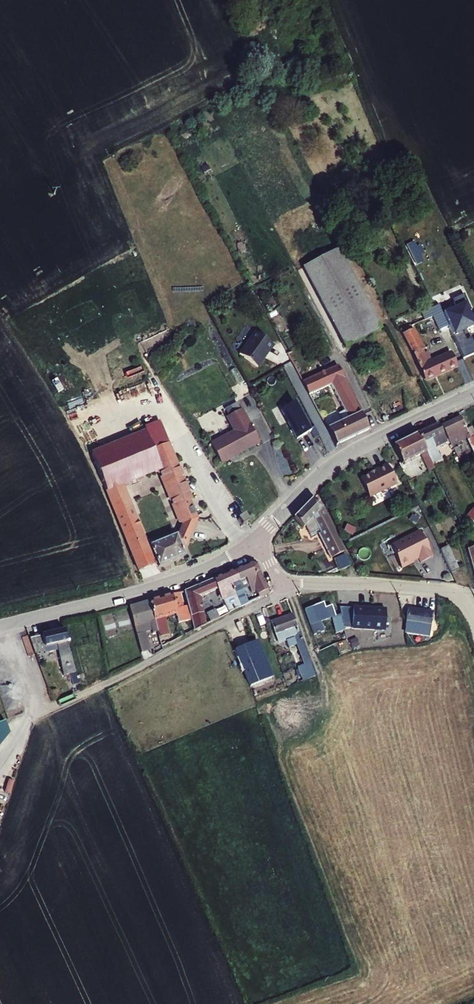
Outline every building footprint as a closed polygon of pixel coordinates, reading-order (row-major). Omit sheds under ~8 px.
[(345,349),(380,332),(338,250),(303,268),(345,349)] [(434,313),(437,321),(446,317),(440,301),(422,308),(425,316),(434,313)] [(456,316),(473,310),(473,302),(453,309),(456,316)] [(406,319),(397,323),(423,379),(456,365),(452,356),(432,363),(427,351),(423,353),(406,319)] [(274,347),(254,334),(239,357),(257,370),(265,359),(263,358),(266,354),(268,356),(274,347)] [(344,423),(328,431),(337,448),(371,431),(338,367),(310,380),(294,350),(288,354),(309,396),(332,385),(345,411),(340,414),(344,423)] [(296,442),(310,435),(295,404),(280,412),(296,442)] [(210,447),(222,465),(258,439),(235,409),(222,419),(231,432),(210,447)] [(144,430),(152,426),(147,413),(132,419),(138,432),(144,430)] [(438,426),(448,444),(457,440),(458,443),(462,441),(469,453),(473,450),(473,439),(469,429),(464,431),(456,417),(438,426)] [(158,424),(152,426),(144,430),(147,438),(162,432),(158,424)] [(435,425),(414,436),(422,453),(443,441),(435,425)] [(187,534),(174,528),(172,531),(145,542),(118,480),(156,464),(178,519),(191,526),(194,519),(186,498),(188,497),(165,442),(151,448),(147,438),(144,430),(138,432),(88,454),(138,569),(150,564),(154,563),(155,566),(182,554),(180,545),(181,544),(187,534)] [(428,475),(433,473),(422,453),(414,436),(391,448),(400,464),(417,455),(428,475)] [(88,446),(91,452),(102,448),(99,441),(88,446)] [(393,483),(382,464),(370,470),(370,471),(356,479),(366,498),(393,483)] [(301,502),(285,522),(297,531),(298,529),(305,540),(312,536),(325,558),(338,551),(319,516),(301,502)] [(174,528),(187,534),(191,526),(178,519),(174,528)] [(431,557),(418,531),(390,546),(401,568),(413,561),(418,558),(420,563),(431,557)] [(465,541),(473,578),(473,538),(465,541)] [(445,544),(438,548),(450,570),(457,566),(445,544)] [(348,570),(342,559),(332,564),(338,575),(348,570)] [(251,561),(222,573),(236,601),(242,598),(232,576),(238,574),(242,585),(248,583),(250,588),(260,583),(254,563),(251,561)] [(212,576),(216,584),(227,606),(236,601),(222,573),(212,576)] [(212,576),(204,580),(207,589),(216,584),(212,576)] [(198,592),(207,589),(204,580),(183,589),(185,598),(189,615),(191,626),(216,612),(212,604),(202,609),(198,592)] [(250,588),(251,592),(261,586),(260,583),(250,588)] [(185,598),(183,599),(180,590),(149,602),(155,631),(166,629),(164,610),(174,608),(176,618),(189,615),(185,598)] [(155,632),(149,602),(130,607),(137,641),(142,639),(141,632),(150,630),(151,632),(155,632)] [(321,605),(304,610),(312,635),(322,631),(319,621),(327,619),(332,617),(329,608),(323,611),(321,605)] [(406,605),(406,628),(414,637),(441,626),(434,614),(429,614),(430,605),(406,605)] [(351,609),(351,630),(384,629),(384,609),(351,609)] [(313,671),(290,612),(267,620),(274,640),(282,637),(284,642),(292,639),(302,666),(299,667),(302,676),(313,671)] [(335,648),(338,658),(349,653),(338,617),(332,619),(332,617),(327,619),(329,626),(332,624),(337,637),(316,645),(318,650),(330,646),(335,648)] [(66,633),(33,640),(37,651),(46,649),(48,649),(58,647),(65,677),(70,676),(72,687),(78,685),(66,633)] [(259,675),(266,689),(271,688),(253,640),(232,648),(245,681),(259,675)] [(259,675),(245,681),(250,695),(266,689),(259,675)] [(11,732),(6,720),(0,722),(0,745),(11,732)]
